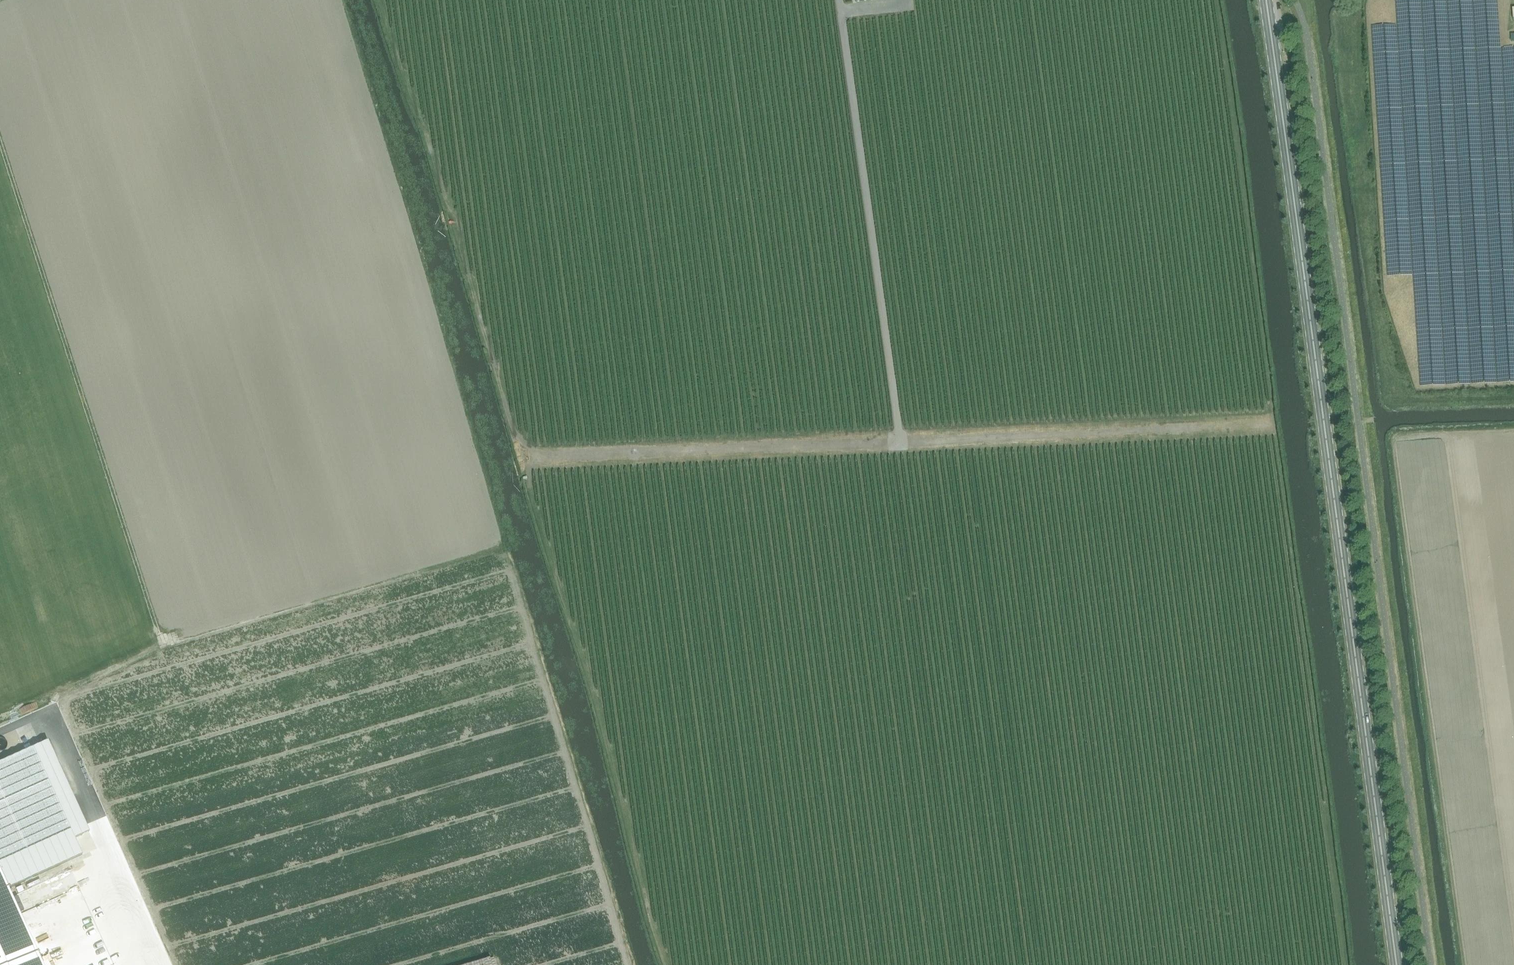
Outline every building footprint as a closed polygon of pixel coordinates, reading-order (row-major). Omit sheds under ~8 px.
[(48,741),(0,762),(0,870),(9,888),(82,855),(75,839),(89,832),(48,741)] [(0,875),(0,964),(41,964),(0,875)]
